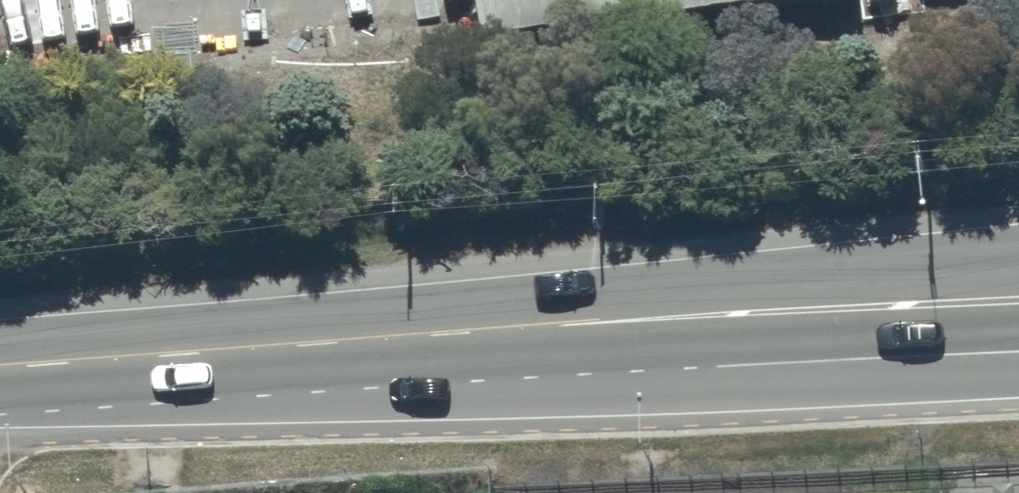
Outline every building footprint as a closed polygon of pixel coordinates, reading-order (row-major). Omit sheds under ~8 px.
[(486,50),(872,3),(871,0),(480,0),(486,50)]
